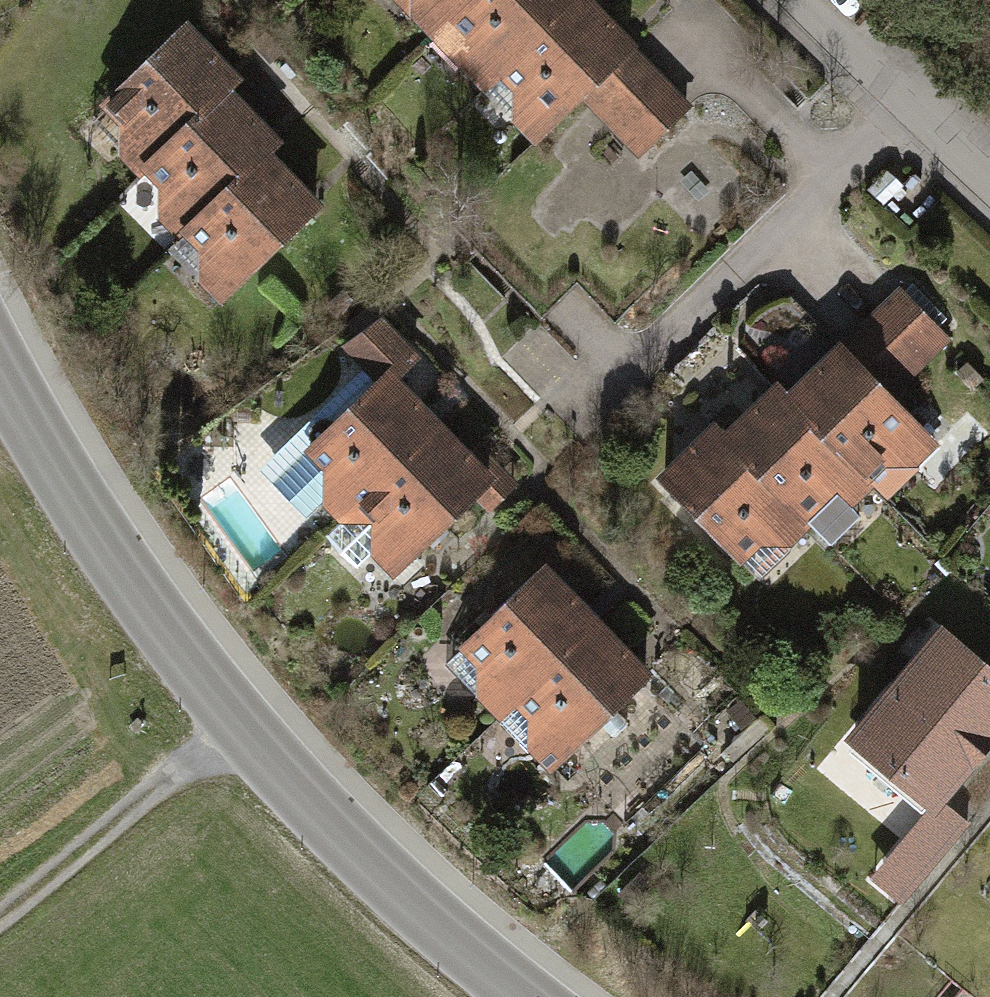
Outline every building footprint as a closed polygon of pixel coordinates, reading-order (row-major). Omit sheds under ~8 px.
[(416,11),(437,33),(453,17),(470,0),(416,0),(416,11)] [(453,17),(468,31),(466,64),(486,85),(503,69),(573,0),(470,0),(453,17)] [(503,69),(516,82),(517,116),(539,139),(588,90),(629,49),(582,0),(573,0),(503,69)] [(234,83),(182,29),(107,102),(123,117),(123,150),(143,172),(148,165),(223,93),(234,83)] [(686,108),(629,49),(588,90),(645,149),(686,108)] [(274,145),(223,93),(148,165),(163,180),(162,212),(183,234),(189,227),(264,155),(274,145)] [(315,208),(264,155),(189,227),(202,243),(202,276),(223,297),(315,208)] [(903,292),(844,349),(884,390),(942,334),(903,292)] [(325,498),(345,518),(436,429),(391,382),(415,358),(393,336),(389,340),(375,325),(351,342),(370,362),(344,387),(358,400),(273,484),(305,517),(325,498)] [(844,349),(791,401),(863,476),(878,459),(910,462),(929,439),(884,390),(844,349)] [(728,440),(806,520),(829,544),(859,515),(847,501),(869,482),(863,476),(791,401),(779,390),(728,440)] [(436,429),(345,518),(327,535),(357,566),(375,549),(397,571),(488,483),(436,429)] [(719,429),(664,482),(736,557),(753,541),(785,541),(806,520),(728,440),(719,429)] [(481,690),(502,712),(519,695),(593,624),(540,570),(466,642),(482,658),(481,690)] [(593,624),(519,695),(531,710),(531,742),(554,765),(645,677),(593,624)] [(942,634),(856,739),(933,802),(989,732),(989,673),(942,634)] [(907,898),(977,822),(943,791),(873,868),(907,898)]
